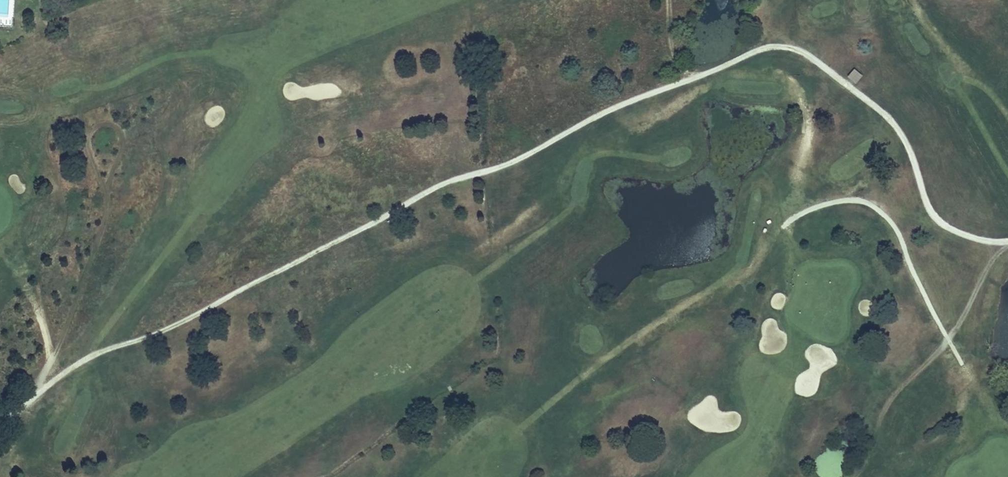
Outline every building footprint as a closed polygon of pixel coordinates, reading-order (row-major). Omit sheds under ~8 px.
[(847,78),(855,85),(862,77),(854,70),(847,78)]
